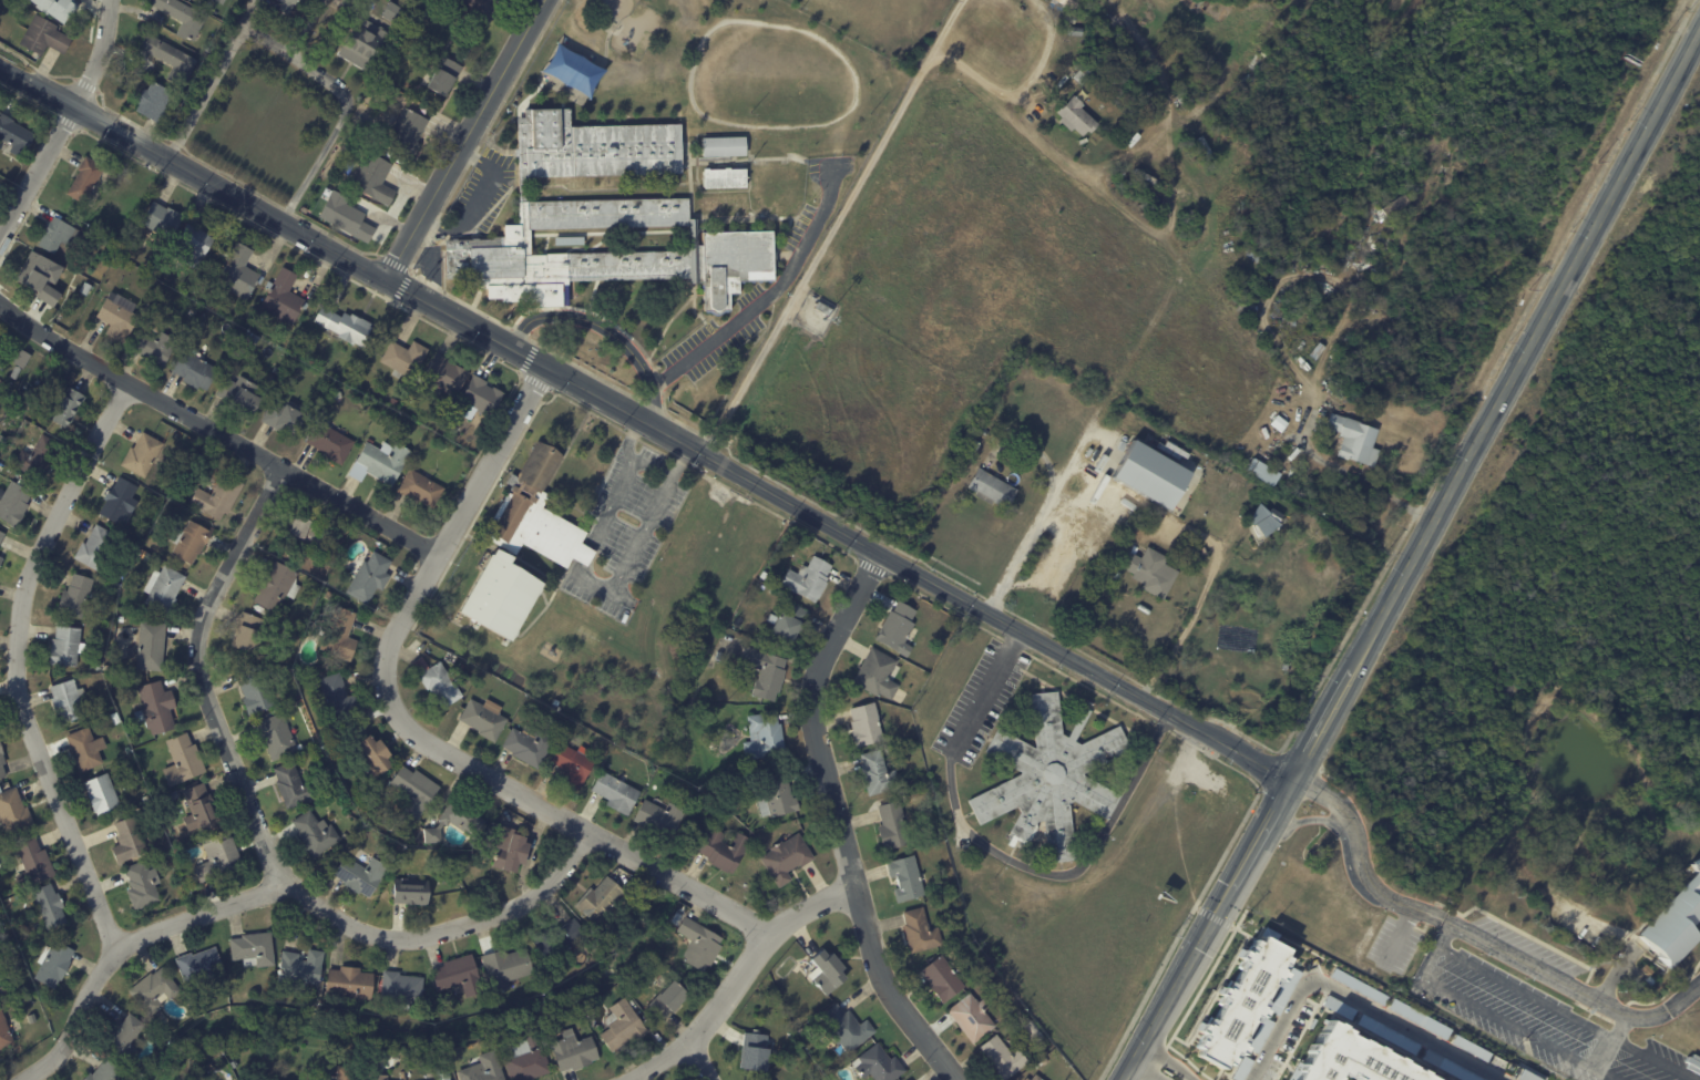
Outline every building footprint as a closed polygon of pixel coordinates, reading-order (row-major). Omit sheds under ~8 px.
[(69,27),(19,0),(59,0),(78,10),(69,27)] [(144,1),(145,0),(177,0),(206,17),(193,40),(186,37),(184,40),(175,34),(182,22),(144,1)] [(281,3),(276,0),(297,0),(287,16),(278,10),(281,3)] [(339,7),(343,0),(360,0),(356,8),(352,13),(339,7)] [(461,2),(462,0),(499,0),(494,8),(498,9),(487,28),(468,17),(475,4),(472,2),(470,8),(461,2)] [(1065,7),(1054,0),(1081,0),(1073,12),(1065,7)] [(381,15),(393,23),(402,9),(389,1),(381,15)] [(1074,24),(1064,19),(1068,12),(1077,17),(1074,24)] [(60,53),(47,45),(40,56),(18,44),(34,14),(57,27),(54,30),(71,39),(62,54),(60,53)] [(362,18),(379,28),(380,27),(390,32),(367,72),(337,54),(359,16),(362,18)] [(427,18),(437,22),(433,30),(423,24),(427,18)] [(446,37),(434,30),(438,23),(450,30),(446,37)] [(1067,35),(1068,27),(1083,29),(1082,37),(1067,35)] [(197,60),(184,85),(175,81),(174,83),(166,80),(173,66),(131,44),(139,30),(197,60)] [(557,41),(603,69),(588,95),(542,69),(557,41)] [(1266,50),(1271,54),(1261,69),(1256,64),(1266,50)] [(463,68),(446,99),(426,88),(443,56),(463,68)] [(171,91),(172,92),(164,106),(170,109),(161,125),(135,112),(139,105),(135,103),(143,89),(146,91),(152,81),(171,91)] [(1082,109),(1099,124),(1090,133),(1088,131),(1083,136),(1074,128),(1072,132),(1059,121),(1062,117),(1056,112),(1064,104),(1065,105),(1074,95),(1084,105),(1082,109)] [(428,109),(424,115),(418,112),(421,105),(428,109)] [(427,120),(428,121),(416,142),(420,144),(412,160),(385,144),(404,107),(427,120)] [(524,111),(570,110),(571,125),(679,124),(682,175),(528,178),(528,202),(688,199),(689,226),(530,232),(531,255),(692,250),(692,245),(701,245),(701,233),(771,230),(774,279),(738,281),(738,295),(729,295),(729,311),(721,311),(716,317),(709,311),(703,310),(703,282),(696,281),(688,278),(571,281),(571,285),(552,286),(552,301),(501,302),(499,288),(467,288),(467,280),(446,280),(446,241),(518,238),(516,160),(516,119),(523,119),(524,111)] [(12,146),(0,140),(0,113),(1,114),(13,121),(12,122),(34,134),(20,158),(9,152),(12,146)] [(700,156),(700,137),(744,136),(744,155),(700,156)] [(1204,136),(1215,157),(1207,161),(1196,141),(1204,136)] [(376,156),(392,165),(382,184),(396,192),(388,207),(349,185),(368,152),(376,156)] [(78,168),(84,156),(104,168),(83,205),(65,194),(79,172),(76,171),(78,168)] [(402,166),(396,162),(399,156),(406,160),(402,166)] [(745,187),(703,188),(701,168),(708,167),(708,169),(724,168),(724,167),(728,167),(728,168),(745,168),(745,187)] [(348,200),(346,204),(365,215),(361,222),(376,229),(367,244),(318,217),(325,204),(319,200),(325,189),(331,193),(332,191),(348,198),(348,200)] [(1385,215),(1381,209),(1404,193),(1410,202),(1387,218),(1385,215)] [(154,203),(165,210),(167,207),(183,217),(168,240),(140,223),(152,202),(154,203)] [(69,239),(64,236),(53,255),(37,246),(52,216),(74,229),(69,239)] [(186,224),(206,234),(205,235),(213,238),(196,270),(183,264),(184,261),(174,256),(178,247),(175,246),(177,243),(176,241),(185,223),(186,224)] [(252,253),(244,267),(260,276),(259,277),(263,278),(259,285),(257,282),(246,301),(215,284),(237,243),(253,251),(252,253)] [(27,257),(30,250),(47,259),(41,269),(42,269),(40,274),(39,272),(30,289),(13,280),(27,257)] [(297,276),(288,291),(305,301),(304,302),(308,305),(305,310),(301,308),(291,327),(258,309),(268,290),(265,288),(268,281),(273,284),(281,268),(297,276)] [(85,284),(91,287),(86,296),(79,292),(84,282),(85,284)] [(106,323),(94,317),(110,291),(135,306),(131,312),(139,317),(122,346),(104,335),(109,326),(106,323)] [(816,301),(830,310),(827,317),(811,308),(816,301)] [(324,308),(341,317),(344,313),(349,317),(351,315),(360,320),(360,319),(372,326),(366,337),(370,339),(363,350),(354,343),(352,346),(336,337),(337,336),(313,322),(321,307),(324,308)] [(187,313),(191,309),(196,313),(194,318),(187,313)] [(238,316),(245,318),(242,325),(236,320),(238,316)] [(177,341),(163,368),(130,350),(140,331),(154,339),(158,331),(177,341)] [(259,338),(256,346),(245,339),(248,331),(259,338)] [(391,341),(408,351),(413,341),(429,350),(411,380),(401,374),(399,379),(391,374),(393,370),(379,362),(391,341)] [(1313,360),(1308,354),(1319,342),(1324,348),(1313,360)] [(18,347),(30,354),(22,368),(10,360),(18,347)] [(218,370),(205,392),(198,388),(196,390),(182,381),(183,379),(171,371),(183,350),(218,370)] [(438,354),(469,372),(454,398),(421,379),(437,353),(438,354)] [(14,364),(21,368),(14,379),(9,374),(14,364)] [(475,377),(487,383),(485,385),(492,390),(493,388),(505,394),(491,419),(459,401),(473,376),(475,377)] [(259,400),(249,418),(227,405),(228,403),(215,395),(225,377),(236,383),(239,377),(258,388),(254,397),(259,400)] [(73,389),(85,395),(66,429),(49,419),(58,403),(57,403),(61,394),(62,394),(68,385),(73,389)] [(25,409),(16,404),(20,394),(30,400),(25,409)] [(284,405),(306,419),(294,440),(280,432),(280,433),(260,422),(272,401),(284,408),(284,405)] [(1338,414),(1378,429),(1371,448),(1379,450),(1372,467),(1348,459),(1346,460),(1335,455),(1342,438),(1338,435),(1339,432),(1324,426),(1330,412),(1338,414)] [(1287,423),(1279,432),(1268,423),(1276,414),(1287,423)] [(334,431),(355,443),(341,466),(325,457),(326,454),(305,443),(317,422),(326,426),(326,425),(330,429),(331,430),(334,431)] [(135,443),(141,431),(163,443),(144,477),(120,464),(130,445),(132,448),(135,443)] [(59,445),(50,460),(52,461),(40,481),(12,463),(20,449),(29,454),(41,433),(59,444),(59,445)] [(380,451),(388,455),(395,443),(411,452),(391,487),(366,473),(360,482),(350,476),(358,464),(355,462),(368,439),(373,442),(372,445),(380,451)] [(562,457),(543,491),(549,494),(542,506),(585,532),(578,543),(570,557),(564,567),(522,543),(515,554),(482,535),(508,491),(511,493),(512,491),(510,490),(512,485),(505,482),(511,472),(516,475),(537,440),(563,455),(562,457)] [(1139,445),(1188,473),(1166,511),(1109,477),(1131,440),(1139,445)] [(975,441),(981,444),(973,456),(967,452),(975,441)] [(1279,473),(1271,486),(1243,470),(1251,457),(1279,473)] [(981,470),(1017,491),(1006,511),(993,503),(992,506),(975,496),(976,494),(967,488),(979,469),(981,470)] [(419,503),(411,497),(410,500),(397,492),(409,470),(444,490),(432,511),(419,503)] [(229,476),(243,483),(226,514),(223,512),(219,521),(187,503),(196,486),(211,494),(217,481),(217,482),(223,472),(229,476)] [(109,486),(110,484),(113,486),(119,475),(137,486),(131,496),(137,500),(130,514),(129,513),(121,526),(98,513),(105,500),(102,497),(109,486)] [(16,527),(0,518),(0,497),(10,480),(31,492),(31,493),(24,503),(28,504),(22,513),(23,514),(16,527)] [(283,538),(294,513),(324,525),(322,527),(332,532),(322,555),(283,538)] [(1279,524),(1280,524),(1262,536),(1253,523),(1267,513),(1279,524)] [(211,533),(198,554),(196,553),(196,555),(193,560),(193,559),(190,565),(171,554),(176,543),(168,538),(175,526),(183,531),(185,526),(186,526),(190,520),(206,528),(208,525),(213,527),(211,533)] [(88,536),(95,523),(117,535),(98,572),(72,557),(81,541),(84,543),(88,536)] [(143,538),(137,536),(141,529),(146,533),(143,538)] [(578,543),(588,548),(594,552),(585,566),(581,564),(570,557),(578,543)] [(510,557),(508,562),(542,580),(510,639),(458,610),(490,552),(492,554),(495,546),(511,555),(510,557)] [(1165,557),(1166,557),(1163,564),(1176,572),(1160,600),(1138,588),(1140,584),(1129,577),(1131,574),(1117,566),(1125,551),(1139,557),(1145,546),(1165,557)] [(150,562),(140,556),(143,549),(153,555),(150,562)] [(390,563),(385,572),(390,575),(381,589),(377,587),(367,604),(346,592),(363,559),(367,562),(373,551),(391,560),(390,563)] [(831,567),(827,576),(829,577),(827,582),(828,582),(816,604),(780,584),(788,568),(798,573),(802,564),(807,567),(813,555),(832,565),(831,567)] [(266,569),(269,570),(275,560),(298,573),(296,577),(296,578),(296,584),(300,586),(293,599),(286,595),(276,614),(253,600),(259,588),(256,587),(266,569)] [(186,576),(175,597),(177,598),(167,616),(143,603),(149,593),(143,590),(154,569),(160,573),(164,564),(186,576)] [(119,580),(111,577),(115,568),(123,572),(119,580)] [(93,578),(86,601),(85,601),(81,618),(55,611),(61,589),(66,590),(68,585),(69,585),(72,573),(93,578)] [(808,616),(801,628),(799,627),(790,644),(769,631),(781,610),(784,611),(790,600),(810,611),(808,616)] [(913,627),(904,642),(913,647),(907,657),(875,639),(891,610),(893,611),(899,600),(918,610),(911,621),(915,624),(913,627)] [(356,615),(347,637),(357,640),(349,661),(319,649),(336,605),(357,613),(356,615)] [(231,645),(242,611),(264,619),(259,631),(262,631),(254,654),(231,645)] [(165,626),(161,671),(135,669),(140,621),(165,624),(165,626)] [(85,652),(85,654),(76,652),(75,666),(48,664),(50,647),(51,647),(51,638),(54,638),(55,625),(81,627),(80,642),(86,644),(85,652)] [(787,660),(784,669),(786,670),(779,692),(777,692),(774,702),(751,695),(756,679),(750,678),(754,668),(739,662),(745,645),(787,659),(787,660)] [(895,665),(889,679),(900,686),(892,700),(880,693),(879,697),(852,681),(871,646),(898,661),(895,665)] [(442,709),(429,688),(427,689),(418,676),(420,673),(412,662),(421,656),(429,668),(440,661),(462,696),(442,709)] [(248,716),(242,699),(245,698),(239,685),(243,683),(238,671),(259,664),(275,704),(248,716)] [(129,675),(117,677),(116,669),(127,668),(129,675)] [(340,676),(347,696),(350,695),(355,710),(329,717),(318,679),(340,672),(340,676)] [(51,700),(51,699),(52,698),(49,686),(73,678),(76,689),(82,687),(86,700),(81,701),(84,716),(61,722),(59,716),(57,716),(51,700)] [(162,682),(164,691),(171,690),(175,707),(168,709),(174,728),(151,734),(150,728),(146,729),(144,719),(135,721),(133,712),(141,710),(141,708),(143,707),(137,686),(161,680),(162,682)] [(550,685),(565,692),(562,698),(547,691),(550,685)] [(1056,692),(1061,734),(1066,738),(1083,708),(1089,711),(1073,741),(1079,744),(1118,726),(1129,749),(1082,774),(1083,775),(1119,796),(1106,820),(1072,801),(1067,804),(1074,860),(1047,863),(1043,825),(1035,829),(1027,844),(1017,837),(1012,846),(1008,844),(1013,835),(1007,833),(1018,813),(1016,806),(979,825),(966,801),(1020,774),(1020,772),(983,752),(996,728),(1033,748),(1034,748),(1028,695),(1056,691),(1056,692)] [(494,742),(479,733),(480,731),(459,719),(471,698),(483,704),(487,699),(502,707),(498,713),(508,719),(494,742)] [(851,722),(851,721),(853,720),(850,708),(875,702),(884,740),(857,747),(852,732),(853,731),(851,722)] [(287,720),(284,712),(294,708),(297,716),(287,720)] [(778,716),(779,724),(781,723),(786,754),(746,760),(744,742),(751,741),(747,716),(777,711),(778,716)] [(116,712),(120,722),(114,724),(110,714),(116,712)] [(272,761),(263,738),(259,738),(254,723),(283,712),(288,727),(294,724),(299,741),(295,743),(297,750),(272,761)] [(539,770),(512,755),(513,752),(502,747),(512,727),(522,732),(525,726),(536,731),(537,730),(554,739),(539,770)] [(79,772),(64,736),(88,727),(93,740),(102,737),(106,747),(98,750),(102,762),(79,772)] [(187,734),(192,744),(195,743),(205,771),(171,784),(165,768),(174,764),(165,741),(187,732),(187,734)] [(369,736),(375,742),(378,739),(390,755),(386,759),(390,765),(371,780),(359,763),(367,758),(357,743),(369,734),(369,736)] [(563,769),(551,762),(561,742),(576,751),(576,750),(586,755),(586,757),(595,761),(578,791),(560,780),(565,770),(563,769)] [(8,775),(0,749),(0,778),(8,775)] [(901,788),(869,796),(861,768),(864,767),(860,754),(881,749),(888,772),(897,770),(901,788)] [(297,771),(301,783),(311,780),(318,798),(286,810),(275,781),(277,780),(273,769),(293,761),(297,771)] [(403,767),(412,773),(416,769),(440,788),(417,820),(401,809),(409,798),(389,783),(402,765),(403,767)] [(641,791),(627,816),(605,804),(608,800),(591,790),(601,770),(641,791)] [(786,772),(793,798),(796,798),(800,810),(771,817),(770,814),(761,817),(757,799),(765,796),(760,776),(786,770),(786,772)] [(113,788),(121,808),(96,817),(95,812),(93,813),(85,793),(88,792),(83,782),(107,772),(113,788)] [(204,785),(221,822),(198,832),(196,827),(187,831),(182,817),(191,814),(182,791),(203,782),(204,785)] [(33,784),(37,794),(24,800),(20,788),(32,783),(33,784)] [(6,834),(0,820),(0,793),(14,788),(17,791),(22,808),(25,806),(32,823),(6,834)] [(469,809),(480,815),(479,816),(488,822),(475,840),(449,822),(447,826),(443,824),(440,829),(441,842),(424,843),(423,829),(436,827),(440,822),(437,820),(452,798),(458,802),(459,801),(469,809)] [(652,803),(665,810),(669,802),(685,810),(669,840),(633,820),(645,799),(652,803)] [(882,821),(879,806),(900,801),(904,820),(912,817),(914,829),(908,831),(911,843),(884,851),(878,826),(883,825),(882,821)] [(297,835),(296,833),(298,831),(291,821),(309,810),(318,822),(322,820),(327,826),(330,824),(340,840),(311,858),(297,835)] [(116,836),(119,835),(114,823),(134,815),(146,852),(122,861),(123,864),(116,866),(111,847),(119,844),(116,836)] [(496,824),(514,830),(513,833),(528,837),(526,843),(531,844),(524,865),(520,864),(516,874),(494,867),(498,854),(485,851),(493,823),(496,824)] [(737,832),(751,840),(733,874),(728,872),(727,874),(710,864),(711,863),(708,861),(709,858),(698,852),(707,836),(706,835),(710,826),(725,834),(721,841),(729,846),(737,832)] [(236,848),(240,861),(238,862),(239,867),(198,882),(192,866),(208,860),(202,843),(204,842),(202,839),(226,830),(228,836),(232,835),(236,848)] [(812,860),(801,867),(799,864),(787,872),(791,880),(779,887),(760,857),(771,851),(770,848),(781,841),(782,843),(798,833),(815,858),(812,860)] [(34,839),(40,851),(43,848),(54,875),(19,889),(13,877),(25,873),(13,845),(34,836),(34,839)] [(357,893),(341,883),(344,881),(330,873),(342,854),(363,867),(371,856),(387,866),(368,897),(358,891),(357,893)] [(920,874),(925,895),(898,903),(893,889),(900,887),(897,876),(891,877),(887,863),(914,854),(920,874)] [(1699,907),(1699,908),(1699,912),(1683,929),(1692,938),(1662,971),(1649,958),(1652,955),(1632,935),(1691,875),(1686,864),(1699,856),(1699,906),(1699,907)] [(154,870),(158,882),(154,884),(160,899),(134,911),(126,891),(131,888),(127,881),(130,880),(124,867),(144,861),(149,872),(154,870)] [(457,882),(448,883),(448,874),(455,874),(457,882)] [(610,877),(626,892),(613,907),(619,913),(610,924),(603,918),(596,925),(574,906),(591,887),(594,891),(607,876),(610,877)] [(428,905),(413,904),(413,905),(406,905),(406,904),(392,903),(393,878),(429,881),(428,905)] [(995,905),(1003,898),(986,879),(977,886),(995,905)] [(51,885),(54,894),(57,893),(63,907),(60,908),(65,923),(45,930),(31,891),(50,883),(51,885)] [(910,945),(904,925),(907,924),(903,912),(923,906),(930,929),(939,927),(943,945),(912,954),(910,945)] [(686,917),(723,938),(719,945),(721,946),(709,967),(707,966),(703,973),(683,960),(686,956),(683,955),(692,940),(676,930),(685,916),(686,917)] [(572,947),(551,961),(534,938),(555,924),(559,929),(574,918),(587,936),(572,947)] [(1279,934),(1263,927),(1259,935),(1275,942),(1279,934)] [(232,937),(240,936),(240,933),(270,929),(274,964),(255,966),(255,963),(243,965),(242,957),(231,958),(228,937),(232,937)] [(1259,935),(1284,948),(1221,1068),(1196,1055),(1259,935)] [(73,952),(69,960),(70,961),(60,981),(59,980),(53,989),(33,978),(41,964),(37,961),(44,945),(50,948),(54,940),(74,950),(73,952)] [(177,957),(191,953),(192,955),(215,947),(225,974),(185,988),(174,958),(177,957)] [(317,984),(306,981),(306,988),(289,985),(290,978),(277,976),(281,949),(299,952),(298,957),(306,958),(308,947),(324,949),(317,984)] [(481,956),(504,948),(506,955),(526,948),(533,973),(508,980),(511,989),(500,992),(501,997),(495,999),(494,994),(493,995),(481,956)] [(837,958),(846,968),(841,971),(847,978),(827,996),(808,975),(817,967),(811,959),(822,949),(829,957),(832,954),(837,958)] [(463,991),(461,984),(437,991),(430,969),(443,966),(442,963),(471,954),(482,992),(465,997),(463,991)] [(965,986),(944,1004),(931,987),(933,985),(922,971),(942,955),(950,965),(953,961),(961,971),(956,975),(965,986)] [(983,971),(990,965),(994,970),(987,976),(983,971)] [(342,966),(360,968),(360,971),(373,973),(371,999),(350,998),(349,1005),(325,1002),(328,969),(339,970),(340,966),(342,966)] [(167,999),(162,992),(156,997),(163,1006),(147,1017),(126,990),(150,973),(152,975),(162,967),(180,990),(167,999)] [(1290,968),(1299,973),(1277,1016),(1268,1011),(1290,968)] [(386,970),(400,973),(399,975),(424,978),(420,1006),(409,1005),(408,1010),(401,1009),(402,1004),(380,1000),(383,970),(386,970)] [(680,1002),(672,1012),(670,1011),(662,1021),(646,1007),(659,994),(659,995),(673,980),(688,995),(680,1002)] [(184,992),(192,989),(194,996),(186,999),(184,992)] [(974,1045),(948,1010),(971,992),(975,999),(976,998),(980,1002),(989,996),(994,1004),(985,1010),(996,1026),(974,1045)] [(1327,994),(1355,1010),(1350,1019),(1321,1004),(1327,994)] [(197,1002),(190,1006),(187,999),(194,997),(197,1002)] [(649,1022),(644,1026),(648,1032),(624,1049),(622,1046),(612,1052),(600,1035),(610,1028),(605,1022),(606,1019),(607,1017),(612,1012),(608,1008),(624,997),(632,1008),(637,1005),(649,1022)] [(1448,1029),(1444,1038),(1387,1007),(1392,998),(1448,1029)] [(836,1005),(842,1012),(847,1009),(858,1024),(864,1018),(873,1030),(846,1052),(838,1041),(834,1043),(827,1033),(830,1031),(818,1016),(834,1002),(836,1005)] [(13,1043),(0,1049),(0,1007),(2,1015),(3,1015),(6,1021),(13,1043)] [(119,1021),(121,1022),(129,1012),(144,1025),(136,1036),(142,1040),(135,1049),(137,1050),(127,1063),(102,1046),(109,1037),(111,1038),(115,1031),(113,1029),(119,1021)] [(1415,1045),(1410,1053),(1358,1024),(1362,1015),(1415,1045)] [(1263,1017),(1273,1021),(1256,1053),(1247,1048),(1263,1017)] [(1323,1017),(1439,1079),(1353,1079),(1341,1073),(1337,1079),(1289,1079),(1323,1017)] [(1030,1021),(1040,1033),(1034,1038),(1024,1026),(1030,1021)] [(591,1037),(600,1058),(591,1061),(592,1063),(573,1071),(572,1068),(561,1072),(550,1043),(563,1038),(561,1032),(572,1028),(577,1041),(591,1037)] [(552,1072),(529,1079),(511,1079),(503,1059),(505,1059),(502,1047),(526,1038),(525,1036),(533,1032),(539,1046),(530,1049),(530,1050),(542,1046),(552,1072)] [(768,1036),(766,1049),(776,1050),(774,1067),(768,1066),(767,1072),(740,1069),(745,1032),(768,1036)] [(1028,1062),(1005,1079),(1003,1079),(987,1059),(979,1048),(996,1035),(1005,1046),(1011,1041),(1028,1062)] [(1453,1035),(1488,1053),(1484,1062),(1448,1042),(1453,1035)] [(494,1045),(481,1048),(479,1041),(492,1038),(494,1045)] [(905,1069),(890,1079),(873,1079),(868,1073),(862,1077),(850,1061),(877,1040),(890,1058),(894,1053),(897,1057),(905,1069)] [(494,1050),(505,1079),(460,1079),(457,1071),(481,1063),(478,1056),(494,1050)] [(1426,1050),(1479,1079),(1459,1079),(1422,1059),(1426,1050)] [(1252,1060),(1241,1079),(1236,1079),(1230,1077),(1242,1056),(1252,1060)] [(123,1073),(118,1079),(82,1079),(89,1072),(92,1074),(105,1058),(123,1073)] [(355,1072),(354,1079),(336,1079),(337,1066),(355,1068),(355,1072)] [(448,1068),(450,1079),(428,1079),(427,1074),(436,1073),(434,1069),(448,1068)] [(1544,1079),(1543,1079),(1520,1079),(1516,1078),(1522,1068),(1544,1079)] [(1031,1071),(1024,1079),(1042,1079),(1031,1071)]
